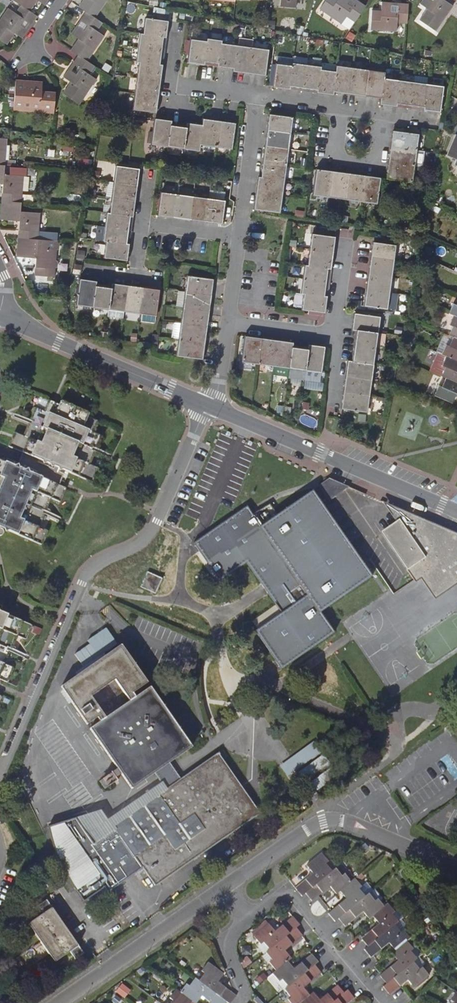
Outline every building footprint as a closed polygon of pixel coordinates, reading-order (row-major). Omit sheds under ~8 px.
[(48,0),(14,0),(21,5),(30,11),(38,0),(45,6),(48,0)] [(79,7),(87,12),(95,18),(108,0),(83,0),(79,7)] [(366,6),(359,0),(358,0),(358,1),(356,0),(327,0),(321,8),(342,23),(347,16),(355,22),(366,6)] [(420,3),(427,8),(420,19),(436,31),(453,5),(446,0),(422,0),(420,3)] [(407,24),(409,4),(399,4),(398,12),(391,12),(391,3),(382,2),(381,11),(373,10),(372,30),(397,32),(398,23),(407,24)] [(37,16),(30,11),(21,5),(16,13),(8,8),(0,21),(0,39),(7,44),(15,33),(22,38),(37,16)] [(95,18),(87,12),(81,21),(78,26),(72,34),(79,39),(72,50),(79,55),(88,61),(105,36),(97,30),(103,23),(95,18)] [(144,34),(167,37),(169,20),(146,17),(144,34)] [(165,50),(167,37),(144,34),(141,34),(139,47),(165,50)] [(208,41),(205,64),(218,66),(222,40),(208,38),(208,41)] [(189,61),(205,64),(208,41),(192,39),(189,61)] [(218,66),(234,68),(237,45),(238,43),(222,40),(218,66)] [(237,45),(234,68),(234,70),(250,72),(253,47),(237,45)] [(140,62),(163,65),(165,50),(139,47),(137,61),(140,62)] [(253,47),(250,72),(265,75),(268,49),(253,47)] [(88,61),(79,55),(73,64),(81,70),(78,75),(69,70),(64,77),(72,83),(64,94),(80,105),(97,80),(90,74),(95,66),(88,61)] [(161,80),(163,65),(140,62),(138,77),(161,80)] [(274,86),(290,88),(293,65),(277,63),(274,86)] [(293,65),(290,88),(303,90),(307,64),(293,63),(293,65)] [(307,64),(303,90),(318,92),(321,66),(307,64)] [(337,68),(334,91),(350,93),(353,67),(337,65),(337,68)] [(333,94),(334,91),(337,68),(321,66),(318,92),(333,94)] [(353,67),(350,93),(366,95),(369,70),(353,67)] [(366,95),(381,97),(384,78),(385,72),(369,70),(366,95)] [(414,82),(410,108),(424,109),(428,84),(429,77),(414,76),(414,82)] [(160,84),(161,80),(138,77),(135,93),(159,96),(160,84)] [(384,78),(381,97),(381,104),(397,106),(400,80),(384,78)] [(397,106),(410,108),(414,82),(400,80),(397,106)] [(54,112),(56,93),(42,92),(42,83),(16,81),(15,95),(14,100),(24,101),(23,110),(54,112)] [(428,84),(424,109),(440,112),(443,86),(428,84)] [(157,112),(159,96),(135,93),(133,109),(151,111),(155,111),(157,112)] [(14,100),(14,110),(23,110),(24,101),(14,100)] [(293,117),(270,114),(268,130),(291,133),(293,117)] [(172,120),(155,118),(152,144),(168,146),(171,124),(172,120)] [(204,118),(203,125),(201,144),(216,146),(220,120),(204,118)] [(232,148),(236,122),(220,120),(216,146),(232,148)] [(201,144),(203,125),(188,123),(187,126),(184,148),(200,150),(201,144)] [(187,126),(171,124),(168,146),(184,148),(187,126)] [(291,133),(268,130),(266,145),(289,148),(291,133)] [(393,131),(391,146),(416,150),(418,134),(393,131)] [(456,134),(448,155),(456,159),(456,134)] [(289,148),(266,145),(264,162),(286,165),(289,148)] [(416,150),(391,146),(389,163),(414,166),(416,150)] [(286,165),(264,162),(262,177),(284,180),(286,165)] [(389,163),(387,178),(412,182),(414,166),(389,163)] [(21,203),(24,176),(4,174),(5,166),(0,165),(0,183),(4,183),(2,201),(21,203)] [(137,185),(139,169),(117,166),(115,182),(137,185)] [(333,171),(317,169),(314,195),(330,197),(333,171)] [(346,199),(349,173),(333,171),(330,197),(346,199)] [(361,201),(364,175),(349,173),(346,199),(361,201)] [(380,177),(364,175),(361,201),(377,204),(380,183),(380,181),(380,177)] [(284,180),(262,177),(259,176),(257,192),(282,196),(284,180)] [(135,200),(137,185),(115,182),(108,181),(105,196),(113,197),(135,200)] [(159,214),(175,216),(178,194),(162,192),(159,214)] [(282,196),(257,192),(255,209),(280,212),(282,196)] [(175,216),(190,218),(193,196),(178,194),(175,216)] [(190,218),(206,221),(208,209),(209,198),(193,196),(190,218)] [(133,216),(135,200),(113,197),(111,213),(133,216)] [(208,209),(224,210),(225,200),(209,198),(208,209)] [(21,203),(2,201),(1,218),(19,220),(17,238),(38,240),(40,212),(21,210),(21,203)] [(206,221),(222,223),(224,210),(208,209),(206,221)] [(131,230),(133,216),(111,213),(108,212),(106,226),(131,230)] [(130,244),(131,230),(106,226),(104,240),(107,241),(130,244)] [(333,253),(335,237),(313,234),(310,250),(333,253)] [(57,241),(38,240),(17,238),(16,256),(36,258),(35,275),(54,277),(57,241)] [(127,260),(130,244),(107,241),(105,257),(127,260)] [(373,242),(371,258),(394,261),(396,245),(373,242)] [(308,265),(331,268),(333,253),(310,250),(308,265)] [(371,258),(369,273),(392,276),(394,261),(371,258)] [(329,282),(331,268),(308,265),(305,265),(303,279),(329,282)] [(392,276),(369,273),(367,289),(390,292),(392,276)] [(210,295),(212,279),(187,276),(185,291),(210,295)] [(93,307),(96,285),(97,281),(81,279),(77,304),(93,307)] [(301,292),(304,292),(327,295),(329,282),(303,279),(301,292)] [(112,283),(111,287),(109,309),(108,316),(123,319),(124,311),(128,285),(112,283)] [(111,287),(96,285),(93,307),(109,309),(111,287)] [(144,287),(128,285),(124,311),(140,313),(144,287)] [(160,290),(144,287),(140,313),(156,316),(160,290)] [(367,289),(365,305),(387,308),(390,292),(367,289)] [(208,311),(210,295),(185,291),(183,307),(208,311)] [(325,312),(327,295),(304,292),(302,308),(323,311),(325,312)] [(206,326),(208,311),(183,307),(180,323),(206,326)] [(352,329),(356,330),(378,333),(380,317),(355,313),(352,329)] [(204,342),(206,326),(180,323),(174,322),(172,338),(178,338),(204,342)] [(356,330),(354,345),(376,348),(378,333),(356,330)] [(385,347),(386,332),(378,332),(377,346),(385,347)] [(262,338),(247,336),(243,362),(259,364),(262,338)] [(453,337),(450,346),(447,344),(442,354),(447,356),(456,360),(456,338),(454,336),(453,337)] [(176,354),(200,357),(202,358),(204,342),(178,338),(176,354)] [(274,366),(278,340),(262,338),(259,364),(274,366)] [(293,342),(278,340),(274,366),(290,368),(293,346),(293,342)] [(321,372),(325,347),(309,344),(309,349),(305,370),(321,372)] [(354,345),(352,361),(374,364),(376,348),(354,345)] [(309,349),(293,346),(290,368),(305,370),(309,349)] [(447,356),(443,365),(446,366),(442,376),(446,377),(456,382),(456,360),(447,356)] [(374,364),(352,361),(348,360),(346,376),(372,379),(374,364)] [(346,376),(344,391),(370,395),(372,379),(346,376)] [(446,377),(442,386),(439,385),(435,394),(453,402),(456,396),(456,393),(456,382),(446,377)] [(370,395),(344,391),(342,407),(367,411),(370,395)] [(10,447),(24,453),(48,463),(94,483),(101,468),(91,464),(103,436),(94,432),(99,421),(90,417),(91,414),(62,401),(60,404),(51,401),(46,412),(38,408),(26,436),(17,432),(10,447)] [(44,471),(48,463),(24,453),(19,464),(18,466),(42,477),(44,471)] [(1,527),(42,545),(48,530),(39,527),(51,499),(60,503),(66,487),(42,477),(18,466),(0,459),(0,530),(1,527)] [(349,486),(330,477),(320,484),(331,499),(349,486)] [(323,505),(312,489),(260,525),(246,505),(193,542),(220,580),(246,562),(264,587),(280,611),(255,629),(282,666),(333,630),(320,611),(371,575),(365,565),(362,561),(323,505)] [(389,536),(411,568),(409,569),(415,579),(422,574),(437,594),(456,580),(456,536),(444,530),(441,532),(438,528),(434,522),(390,504),(400,519),(404,525),(389,536)] [(385,529),(389,536),(404,525),(400,519),(385,529)] [(153,591),(160,576),(148,571),(142,586),(153,591)] [(160,576),(153,591),(156,593),(163,577),(160,576)] [(6,681),(12,667),(2,663),(14,634),(24,638),(30,624),(0,611),(0,679),(6,681)] [(61,687),(87,725),(98,718),(99,721),(90,728),(132,788),(154,772),(165,789),(113,825),(115,828),(143,867),(155,885),(260,813),(218,752),(180,778),(169,762),(192,746),(150,686),(136,696),(134,693),(148,683),(122,645),(61,687)] [(308,781),(311,785),(316,793),(340,777),(315,741),(282,765),(298,788),(308,781)] [(316,793),(311,785),(305,790),(307,794),(304,796),(306,800),(316,793)] [(107,892),(143,867),(115,828),(93,843),(76,817),(48,826),(50,836),(53,845),(54,849),(60,862),(63,869),(66,875),(77,892),(83,901),(104,887),(107,892)] [(295,887),(302,895),(306,892),(332,871),(326,863),(329,861),(322,852),(307,865),(311,870),(313,873),(295,887)] [(332,871),(306,892),(312,900),(330,885),(336,893),(340,890),(352,880),(345,872),(342,875),(336,867),(332,871)] [(339,917),(365,895),(359,888),(362,886),(355,877),(352,880),(340,890),(346,898),(329,912),(335,920),(339,917)] [(373,915),(384,906),(378,898),(375,900),(369,892),(365,895),(339,917),(345,925),(363,911),(370,918),(373,915)] [(84,953),(47,899),(39,904),(44,913),(29,923),(55,961),(70,950),(76,959),(84,953)] [(362,938),(368,946),(398,921),(392,913),(395,911),(388,902),(384,906),(373,915),(380,923),(362,938)] [(300,924),(294,916),(293,917),(276,931),(269,923),(254,936),(261,944),(264,941),(270,949),(297,927),(300,924)] [(398,921),(368,946),(365,949),(371,956),(389,942),(395,949),(407,940),(410,937),(404,929),(408,926),(402,918),(398,921)] [(270,949),(267,952),(273,959),(270,962),(276,970),(288,960),(291,957),(285,950),(303,935),(297,927),(270,949)] [(380,975),(387,983),(414,961),(417,958),(411,951),(413,948),(407,940),(395,949),(392,952),(398,960),(380,975)] [(294,968),(288,960),(276,970),(273,973),(280,981),(283,979),(289,986),(315,964),(319,961),(312,953),(294,968)] [(414,961),(387,983),(383,986),(390,994),(408,979),(410,981),(414,987),(429,974),(423,966),(426,964),(419,956),(417,958),(414,961)] [(226,1001),(229,1002),(230,1002),(236,995),(217,982),(219,979),(223,974),(208,962),(202,971),(204,973),(199,980),(226,1001)] [(285,989),(291,997),(288,999),(292,1002),(300,1002),(310,994),(304,987),(322,972),(315,964),(289,986),(285,989)] [(192,1001),(195,1002),(196,1002),(201,995),(212,1002),(225,1002),(226,1001),(199,980),(195,978),(189,986),(187,984),(180,992),(192,1001)] [(310,994),(300,1002),(331,1002),(344,992),(338,984),(320,999),(313,992),(310,994)] [(192,1001),(180,992),(177,989),(170,998),(173,1000),(171,1002),(190,1002),(192,1001)] [(354,998),(348,989),(344,992),(331,1002),(348,1002),(354,998)]
